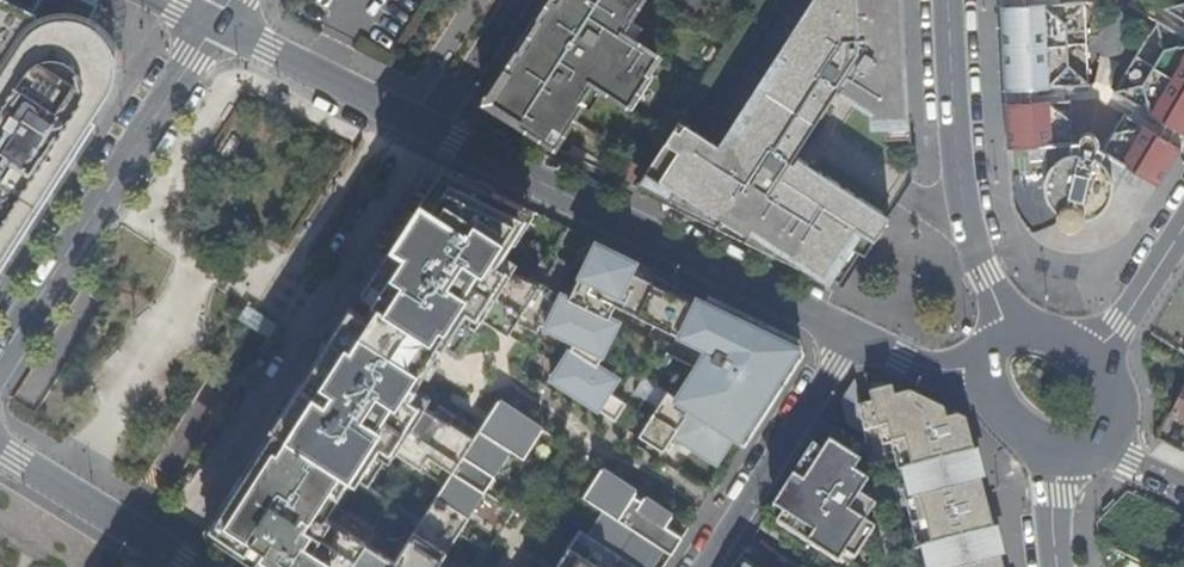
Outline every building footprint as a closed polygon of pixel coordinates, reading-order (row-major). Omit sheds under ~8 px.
[(98,119),(93,115),(111,88),(115,79),(117,71),(117,62),(117,54),(115,46),(111,39),(106,32),(101,27),(91,20),(100,0),(0,0),(0,272),(98,119)] [(538,20),(539,21),(520,51),(518,50),(502,75),(506,78),(491,101),(496,104),(514,116),(511,120),(554,147),(582,104),(580,102),(592,82),(602,89),(627,105),(647,75),(645,74),(657,56),(634,41),(622,33),(630,21),(629,20),(641,0),(550,0),(538,20)] [(843,288),(864,255),(850,246),(861,230),(875,239),(889,216),(797,157),(785,149),(826,87),(837,94),(864,111),(869,111),(870,130),(884,129),(909,127),(902,0),(814,0),(778,55),(785,59),(731,142),(724,138),(719,146),(679,120),(646,171),(672,188),(664,201),(690,214),(696,205),(745,241),(747,237),(773,254),(778,247),(821,278),(822,275),(843,288)] [(1016,0),(1000,0),(1008,145),(1024,145),(1016,0)] [(1156,20),(1114,92),(1089,83),(1085,1),(1054,3),(1054,0),(1016,0),(1024,145),(1043,143),(1046,187),(1049,200),(1057,211),(1068,217),(1080,219),(1094,215),(1105,206),(1127,169),(1144,179),(1183,111),(1183,36),(1156,20)] [(1164,7),(1183,19),(1183,0),(1168,0),(1164,7)] [(1164,7),(1156,20),(1183,36),(1183,19),(1164,7)] [(1143,41),(1104,17),(1096,30),(1136,53),(1143,41)] [(520,51),(539,21),(538,20),(518,50),(520,51)] [(642,28),(630,21),(622,33),(634,41),(642,28)] [(778,55),(724,138),(731,142),(785,59),(778,55)] [(491,101),(506,78),(502,75),(484,104),(492,110),(496,104),(491,101)] [(647,75),(627,105),(633,108),(652,78),(647,75)] [(592,82),(580,102),(582,104),(590,108),(602,89),(592,82)] [(785,149),(797,157),(837,94),(826,87),(785,149)] [(1144,179),(1158,187),(1183,144),(1183,111),(1144,179)] [(885,140),(909,139),(909,127),(884,129),(885,140)] [(207,533),(254,564),(258,558),(243,548),(250,538),(267,549),(274,538),(282,544),(279,549),(282,551),(271,566),(431,566),(426,564),(438,544),(450,527),(456,531),(468,513),(467,513),(461,508),(477,485),(483,489),(484,490),(496,472),(494,471),(489,468),(505,444),(510,447),(524,457),(542,430),(498,401),(479,431),(473,439),(461,431),(466,423),(439,406),(433,414),(408,397),(424,372),(419,369),(435,344),(440,347),(465,309),(503,334),(514,323),(534,334),(537,328),(571,346),(549,385),(616,422),(628,405),(605,389),(615,375),(601,364),(623,319),(613,314),(620,302),(707,350),(704,356),(707,357),(703,365),(700,364),(698,369),(678,398),(670,393),(640,437),(663,452),(673,436),(716,464),(733,437),(742,422),(752,429),(768,405),(737,385),(746,370),(765,382),(769,376),(781,384),(801,353),(797,339),(768,325),(763,336),(749,329),(754,318),(709,296),(704,307),(675,293),(631,272),(636,261),(596,242),(569,297),(561,294),(525,278),(502,267),(515,240),(509,237),(524,207),(443,167),(361,294),(372,302),(377,305),(360,331),(355,328),(344,320),(207,533)] [(635,188),(664,201),(672,188),(646,171),(635,188)] [(690,214),(745,241),(696,205),(690,214)] [(515,240),(530,209),(524,207),(509,237),(515,240)] [(864,255),(875,239),(861,230),(850,246),(864,255)] [(745,241),(773,254),(747,237),(745,241)] [(773,254),(821,278),(778,247),(773,254)] [(704,307),(709,296),(680,282),(636,261),(631,272),(675,293),(704,307)] [(821,278),(843,288),(822,275),(821,278)] [(355,328),(360,331),(377,305),(372,302),(355,328)] [(763,336),(768,325),(754,318),(749,329),(763,336)] [(435,344),(419,369),(424,372),(440,347),(435,344)] [(737,385),(768,405),(781,384),(769,376),(765,382),(746,370),(737,385)] [(855,382),(841,403),(847,426),(860,433),(866,426),(861,406),(855,382)] [(1173,412),(1183,416),(1183,387),(1173,412)] [(869,393),(871,404),(876,424),(882,447),(890,445),(904,441),(911,469),(918,499),(930,546),(935,566),(1003,566),(967,420),(897,388),(869,393)] [(871,404),(861,406),(866,426),(876,424),(871,404)] [(742,422),(733,437),(743,443),(752,429),(742,422)] [(473,439),(479,431),(466,423),(461,431),(473,439)] [(904,471),(911,469),(904,441),(890,445),(897,473),(904,471)] [(794,476),(773,509),(783,515),(813,535),(806,545),(838,565),(844,555),(864,524),(876,506),(860,496),(868,483),(854,474),(861,463),(829,443),(823,452),(803,483),(794,476)] [(489,468),(494,471),(510,447),(505,444),(489,468)] [(803,483),(823,452),(813,446),(794,476),(803,483)] [(661,549),(671,555),(682,538),(666,527),(673,517),(644,498),(641,502),(633,497),(637,493),(601,469),(583,497),(605,512),(589,536),(579,529),(557,563),(564,566),(649,566),(661,549)] [(911,501),(918,499),(911,469),(904,471),(911,501)] [(461,508),(467,513),(483,489),(477,485),(461,508)] [(918,549),(930,546),(918,499),(911,501),(906,502),(918,549)] [(813,535),(783,515),(777,525),(806,545),(813,535)] [(864,524),(844,555),(854,562),(874,530),(864,524)] [(431,566),(433,566),(456,531),(450,527),(438,544),(426,564),(431,566)] [(254,564),(258,566),(271,566),(282,551),(279,549),(282,544),(274,538),(267,549),(250,538),(243,548),(258,558),(254,564)] [(740,559),(735,566),(753,566),(740,559)]
